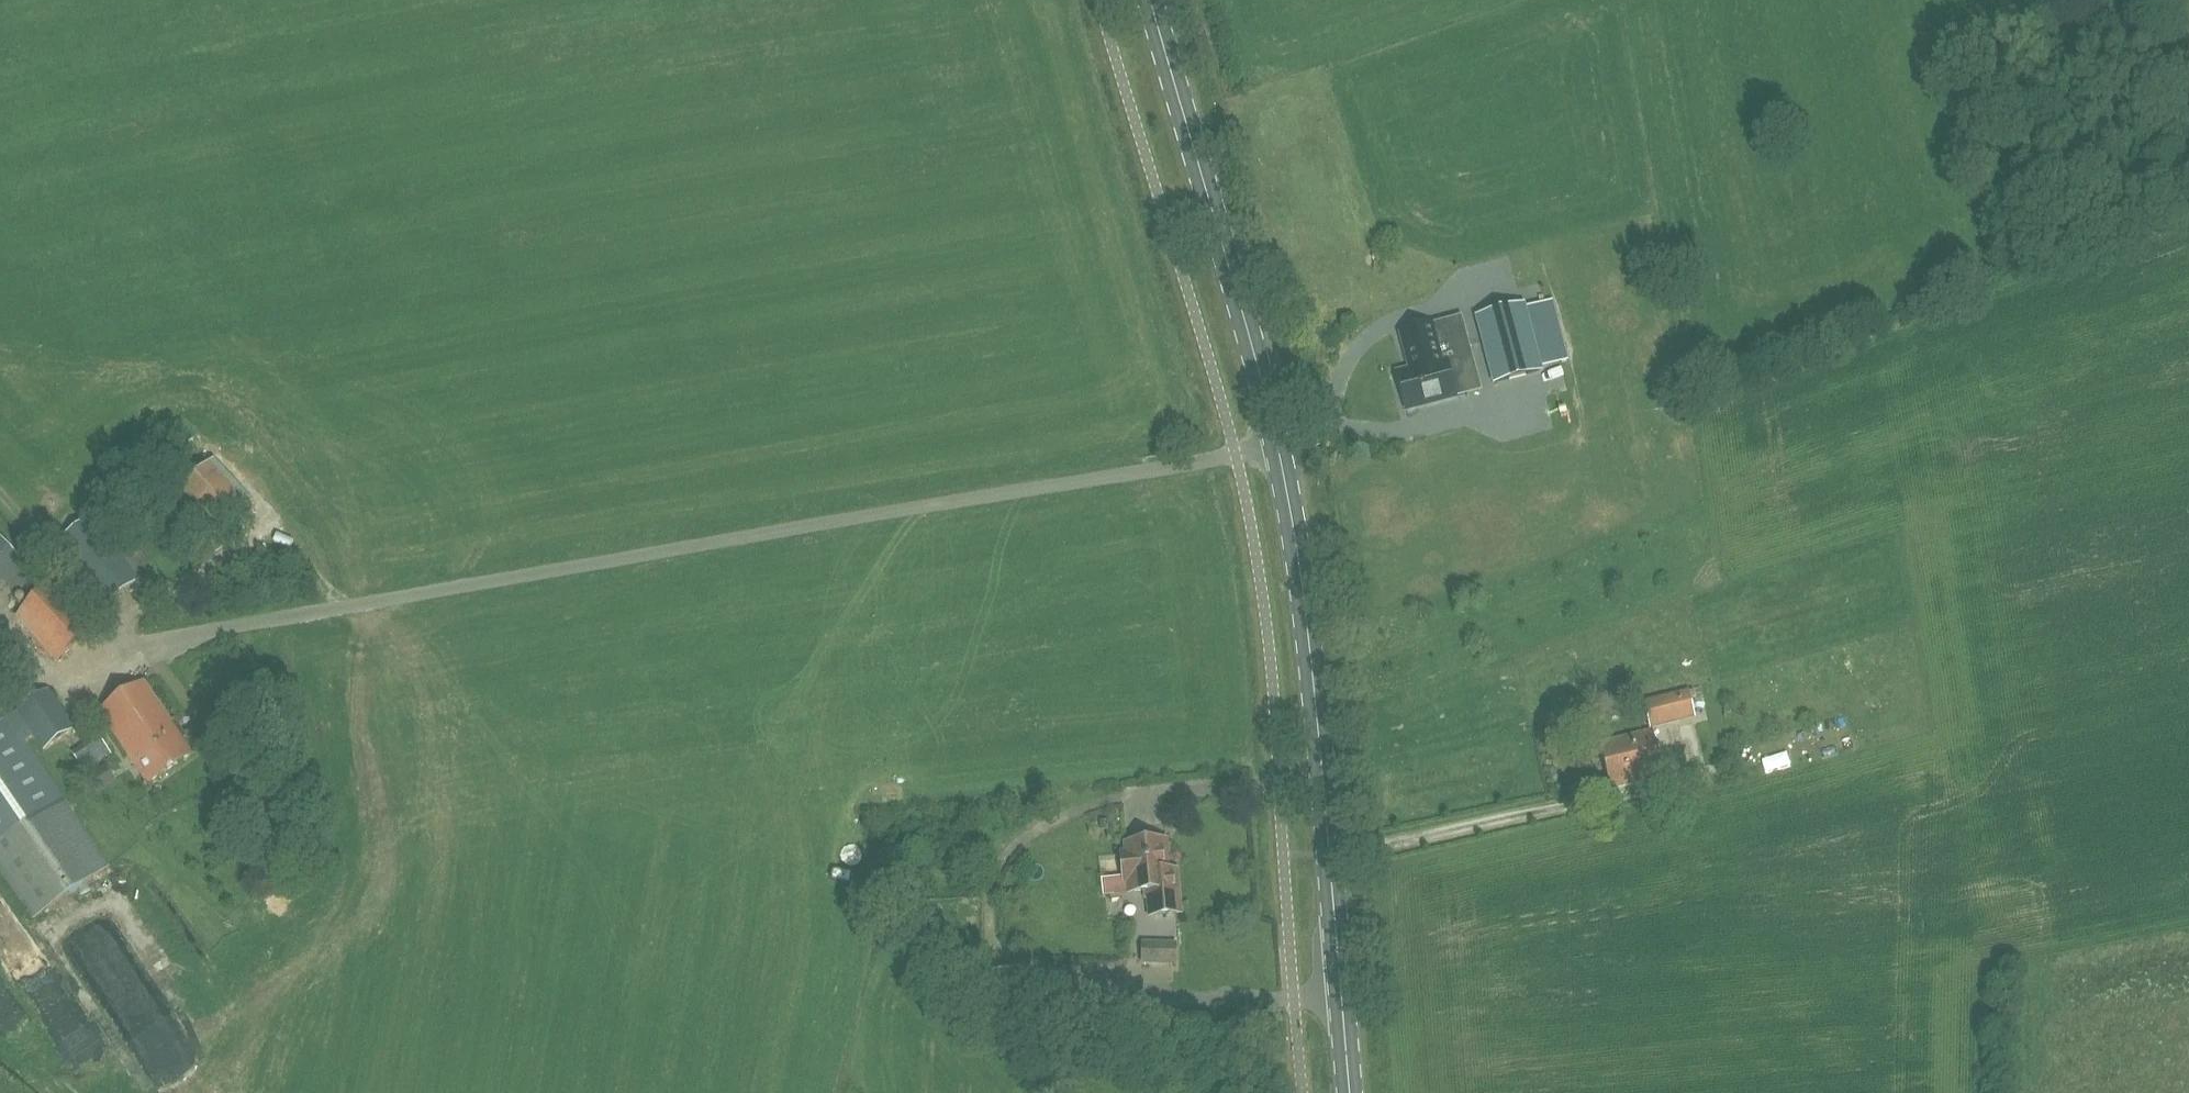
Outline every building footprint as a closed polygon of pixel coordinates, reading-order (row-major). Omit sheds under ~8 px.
[(1376,263),(1387,261),(1384,250),(1373,252),(1376,263)] [(1522,306),(1479,318),(1496,382),(1540,370),(1522,306)] [(1426,366),(1443,361),(1434,325),(1402,334),(1409,361),(1424,357),(1426,366)] [(1447,360),(1443,361),(1426,366),(1424,357),(1409,361),(1412,370),(1398,374),(1408,410),(1456,396),(1447,360)] [(1466,361),(1453,364),(1458,385),(1471,382),(1466,361)] [(216,467),(172,509),(211,551),(255,509),(216,467)] [(108,603),(139,580),(93,516),(61,540),(108,603)] [(24,561),(0,535),(0,583),(24,561)] [(58,660),(92,629),(52,584),(17,615),(58,660)] [(148,783),(193,753),(183,738),(186,735),(175,719),(172,721),(145,681),(100,711),(148,783)] [(73,812),(24,741),(34,733),(45,748),(75,728),(48,689),(18,709),(18,710),(7,717),(0,722),(0,865),(35,916),(110,864),(73,812)] [(1650,729),(1695,718),(1689,690),(1644,701),(1650,729)] [(86,771),(112,753),(97,732),(71,750),(86,771)] [(1612,790),(1664,777),(1653,732),(1601,745),(1612,790)] [(99,792),(118,780),(108,764),(89,777),(99,792)] [(1155,873),(1168,872),(1165,842),(1127,845),(1128,854),(1125,854),(1126,857),(1123,857),(1125,878),(1127,878),(1128,881),(1130,881),(1131,892),(1149,891),(1148,879),(1156,878),(1155,873)] [(1148,879),(1149,891),(1151,916),(1180,913),(1177,871),(1168,872),(1155,873),(1156,878),(1148,879)] [(52,1032),(71,1020),(0,897),(0,942),(52,1032)] [(1175,945),(1143,945),(1142,963),(1175,963),(1175,945)]
